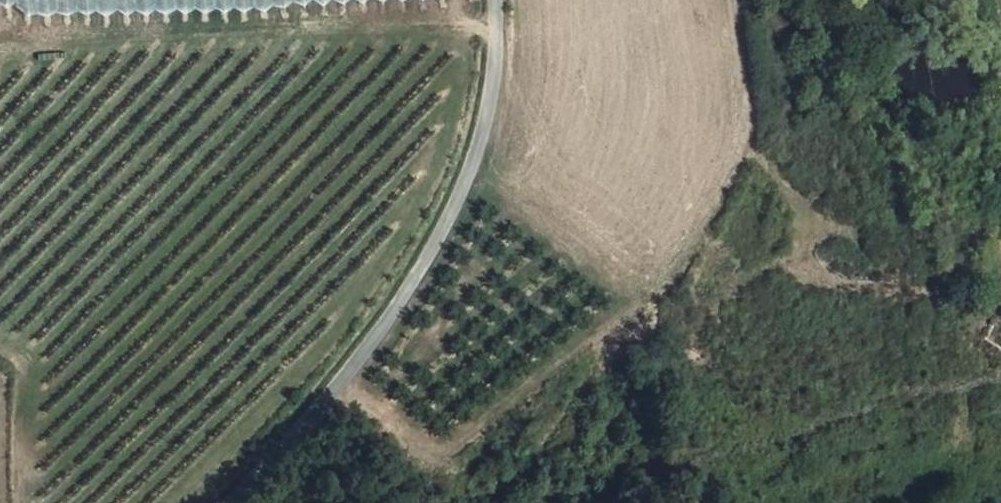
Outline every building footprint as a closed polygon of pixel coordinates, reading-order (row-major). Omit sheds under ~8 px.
[(992,325),(983,342),(999,350),(1000,346),(1000,329),(992,325)]
